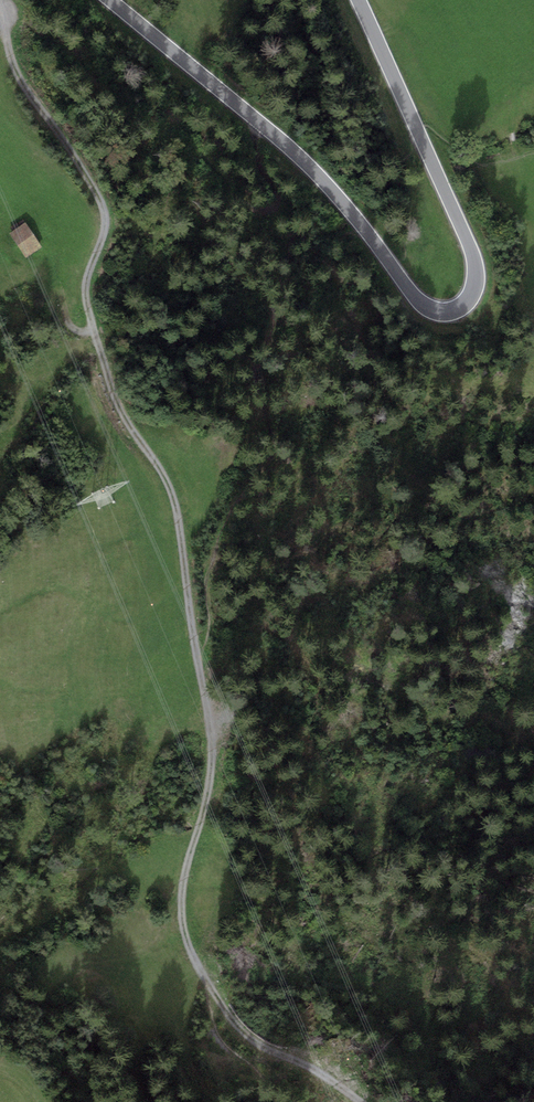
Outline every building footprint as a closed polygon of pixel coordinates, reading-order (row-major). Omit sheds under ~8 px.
[(42,248),(24,223),(6,235),(24,260),(42,248)]
